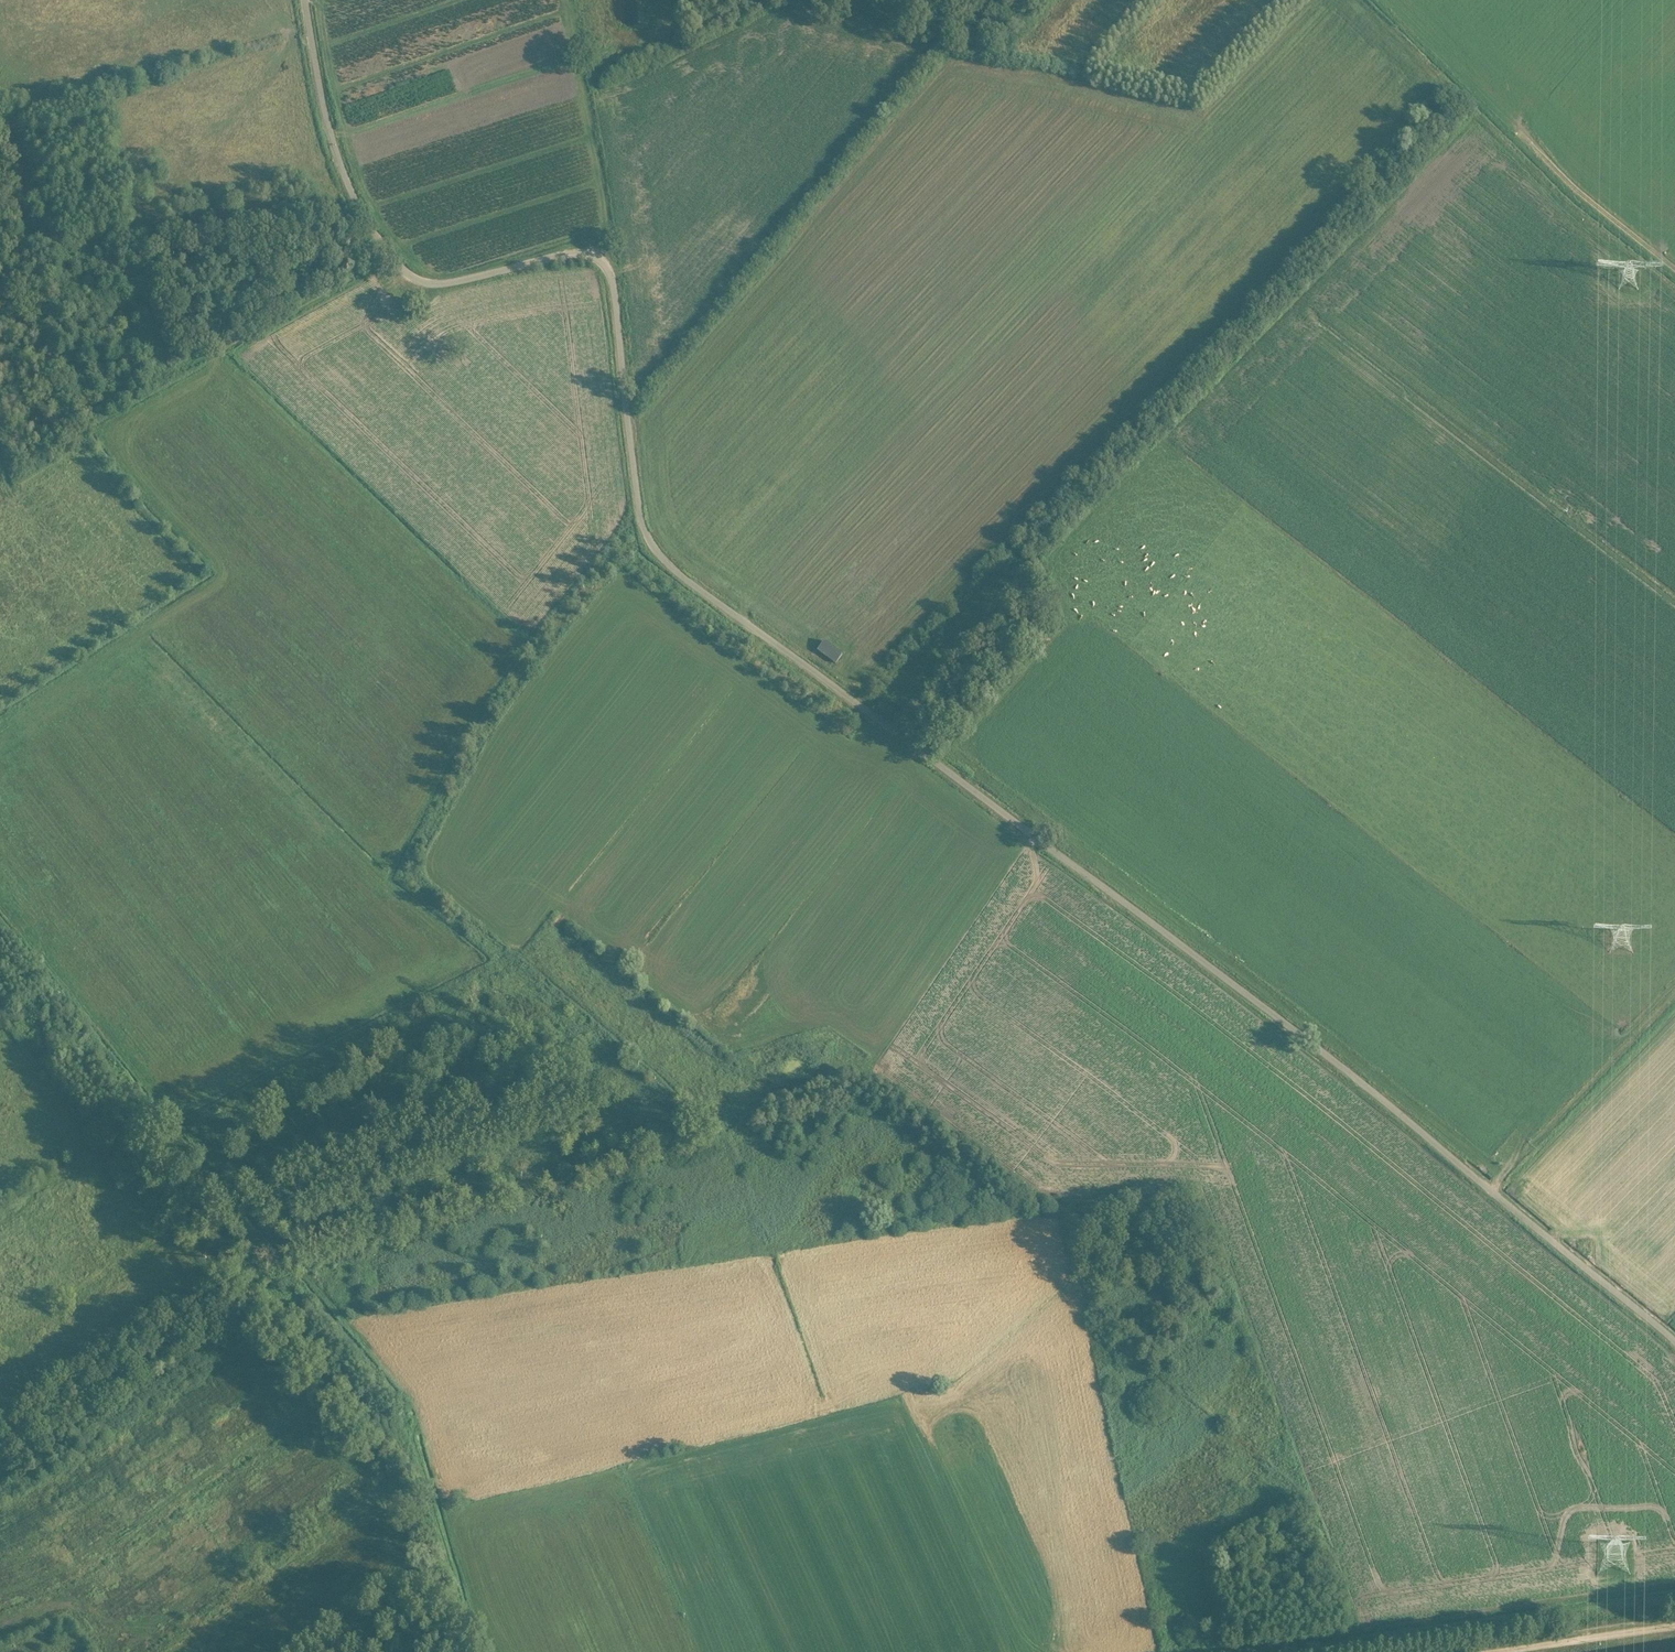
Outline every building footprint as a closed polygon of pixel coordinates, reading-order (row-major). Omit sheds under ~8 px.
[(825,641),(818,650),(836,663),(843,654),(825,641)]
